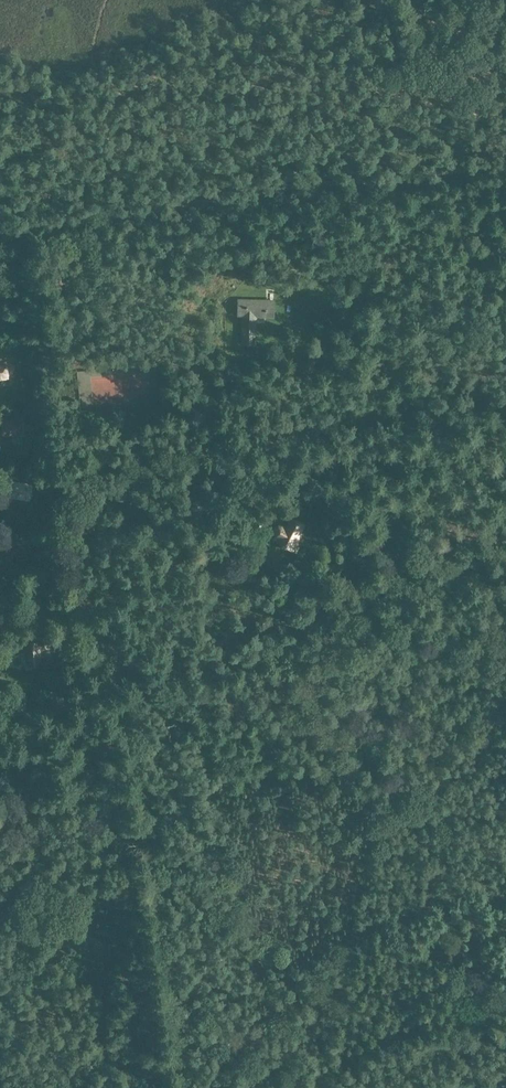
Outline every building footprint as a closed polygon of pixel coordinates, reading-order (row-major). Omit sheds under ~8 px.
[(242,344),(254,344),(255,316),(266,316),(267,301),(238,300),(238,309),(243,309),(242,344)] [(311,373),(316,359),(308,357),(307,361),(302,360),(300,369),(311,373)] [(9,377),(6,363),(0,364),(0,379),(9,377)] [(112,389),(115,401),(128,398),(130,404),(137,403),(135,397),(146,394),(145,387),(130,390),(129,385),(112,389)] [(32,485),(12,482),(10,496),(30,500),(32,485)] [(304,524),(292,517),(279,543),(291,550),(304,524)] [(23,549),(4,542),(0,553),(0,556),(17,563),(23,549)] [(313,616),(324,603),(317,597),(306,610),(313,616)] [(25,642),(28,666),(45,664),(44,656),(41,656),(39,640),(25,642)]
